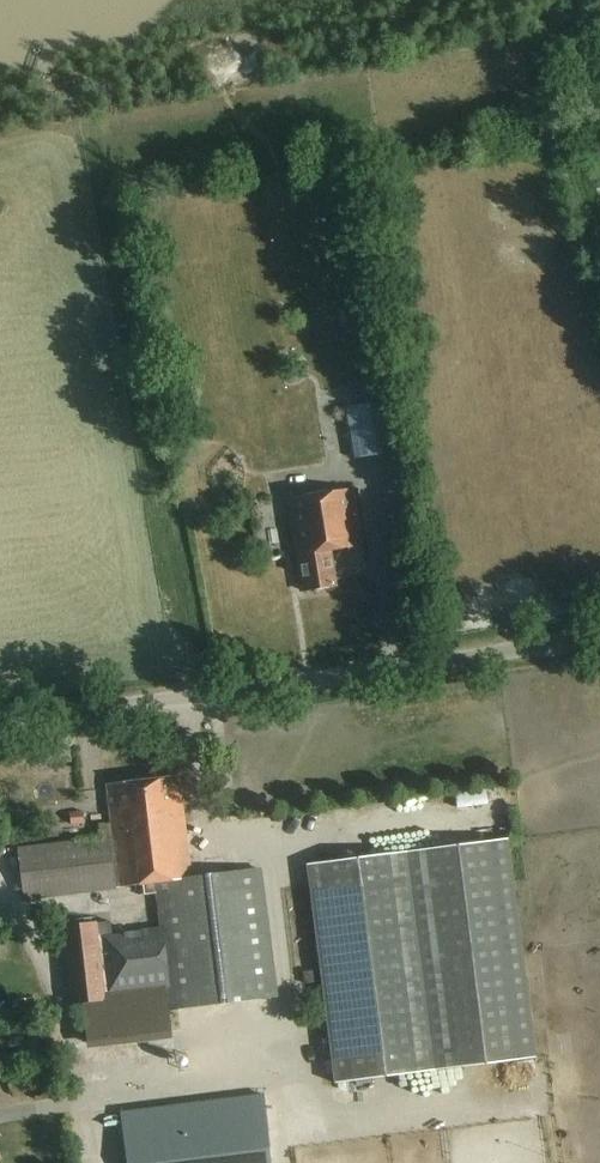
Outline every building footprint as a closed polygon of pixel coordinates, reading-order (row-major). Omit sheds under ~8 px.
[(404,454),(395,402),(351,410),(359,461),(404,454)] [(296,559),(302,595),(335,590),(329,555),(361,550),(352,491),(284,502),(294,559),(296,559)] [(100,823),(102,837),(102,839),(18,850),(24,900),(143,886),(145,896),(158,894),(162,929),(124,934),(124,936),(112,938),(112,936),(67,941),(74,1004),(75,1004),(76,1013),(84,1012),(87,1042),(172,1032),(169,1007),(168,991),(170,990),(172,1006),(276,994),(261,868),(192,876),(180,776),(108,784),(112,822),(100,823)] [(308,865),(335,1084),(536,1058),(508,839),(308,865)] [(21,1046),(19,1032),(0,1035),(0,1049),(21,1046)] [(37,1070),(39,1084),(62,1080),(59,1066),(37,1070)] [(121,1112),(128,1162),(158,1162),(181,1160),(181,1162),(218,1162),(217,1156),(270,1149),(263,1095),(121,1112)]
